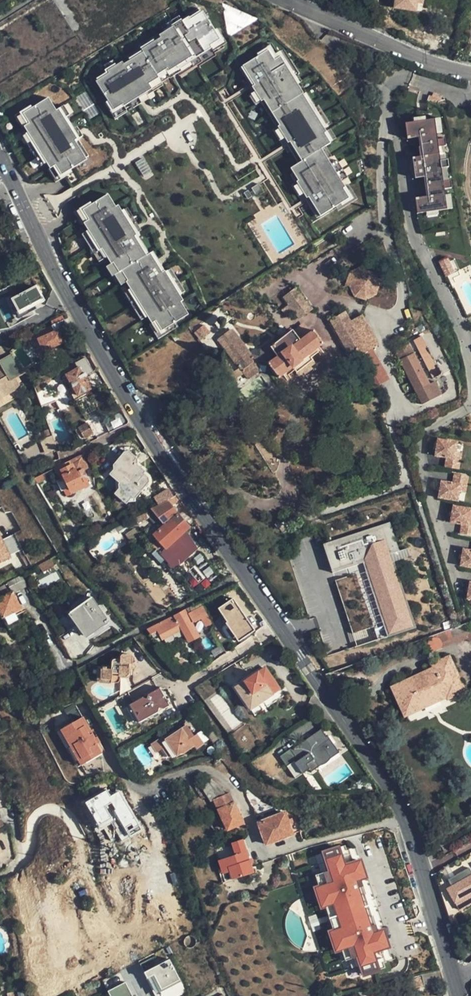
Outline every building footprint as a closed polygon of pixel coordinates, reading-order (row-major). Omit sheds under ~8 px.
[(390,9),(424,12),(426,0),(391,0),(390,9)] [(141,49),(142,51),(156,74),(167,67),(170,72),(212,46),(210,44),(220,38),(203,11),(190,19),(189,17),(159,35),(160,37),(141,49)] [(96,80),(114,109),(123,103),(124,106),(152,88),(148,82),(158,76),(142,51),(123,63),(122,61),(107,70),(109,73),(96,80)] [(301,161),(319,150),(328,145),(321,134),(324,132),(307,105),(304,107),(298,97),(296,98),(290,89),(296,85),(279,57),(273,61),(267,52),(242,67),(254,86),(252,87),(261,102),(263,101),(285,135),(283,136),(287,144),(289,142),(301,161)] [(55,109),(47,97),(23,112),(28,122),(24,124),(51,167),(55,164),(61,174),(85,158),(73,139),(76,138),(66,123),(67,122),(58,108),(55,109)] [(413,214),(443,210),(441,196),(441,190),(448,189),(442,139),(434,140),(433,133),(431,119),(402,123),(404,139),(415,137),(417,157),(409,158),(411,179),(420,178),(422,196),(411,198),(413,214)] [(326,161),(319,150),(301,161),(291,168),(304,189),(302,190),(307,198),(309,197),(321,216),(349,198),(343,189),(345,187),(328,160),(326,161)] [(114,206),(106,193),(82,208),(88,217),(84,220),(100,246),(101,246),(116,270),(121,268),(143,254),(132,235),(134,233),(116,205),(114,206)] [(447,195),(441,196),(443,210),(449,210),(447,195)] [(146,252),(143,254),(121,268),(127,278),(126,279),(157,330),(183,313),(176,301),(179,300),(160,270),(158,271),(146,252)] [(382,290),(367,262),(344,275),(359,302),(382,290)] [(446,265),(436,268),(439,280),(449,277),(446,265)] [(38,285),(13,298),(21,314),(46,300),(38,285)] [(302,317),(314,308),(298,286),(285,295),(302,317)] [(393,295),(389,286),(384,288),(389,298),(393,295)] [(367,349),(352,323),(344,311),(330,319),(353,359),(368,351),(367,349)] [(361,317),(352,323),(367,349),(377,344),(361,317)] [(66,343),(61,330),(68,328),(64,320),(52,325),(54,331),(37,338),(44,352),(66,343)] [(300,337),(311,331),(306,322),(295,328),(300,337)] [(240,371),(243,370),(253,363),(254,361),(231,328),(216,338),(240,371)] [(454,367),(434,329),(412,340),(432,379),(454,367)] [(310,354),(324,345),(314,330),(301,340),(293,330),(271,345),(278,356),(268,363),(279,378),(294,367),(297,371),(314,359),(310,354)] [(441,395),(434,381),(428,384),(408,344),(394,350),(421,404),(441,395)] [(373,349),(356,359),(374,391),(392,381),(373,349)] [(89,384),(81,371),(91,365),(84,353),(74,359),(77,364),(66,371),(77,391),(89,384)] [(28,372),(15,356),(7,360),(5,358),(0,361),(0,384),(6,396),(26,385),(22,376),(28,372)] [(253,363),(243,370),(248,378),(259,371),(253,363)] [(128,421),(121,409),(103,419),(109,431),(128,421)] [(97,429),(91,419),(77,427),(83,437),(97,429)] [(44,456),(59,450),(54,435),(39,441),(44,456)] [(462,442),(442,439),(439,456),(451,458),(459,460),(462,442)] [(469,444),(462,442),(459,460),(466,461),(469,444)] [(129,452),(124,453),(112,467),(112,472),(122,480),(117,486),(118,492),(128,500),(134,499),(147,483),(147,477),(142,473),(145,470),(138,463),(137,459),(129,452)] [(79,457),(68,462),(72,470),(59,477),(68,496),(81,490),(79,486),(86,483),(81,473),(86,470),(79,457)] [(459,460),(451,458),(450,468),(464,471),(466,461),(459,460)] [(72,470),(68,462),(55,470),(59,477),(72,470)] [(122,480),(112,472),(108,478),(113,483),(114,496),(113,498),(122,506),(125,503),(131,502),(134,499),(128,500),(118,492),(117,486),(122,480)] [(458,483),(466,485),(470,486),(470,476),(460,474),(458,483)] [(458,483),(447,482),(443,499),(463,502),(466,485),(458,483)] [(176,498),(172,494),(157,503),(159,505),(151,508),(144,512),(148,517),(156,525),(159,523),(163,524),(165,524),(153,534),(166,548),(178,539),(191,528),(184,520),(178,513),(176,510),(170,502),(176,498)] [(459,507),(456,524),(468,526),(470,526),(470,509),(459,507)] [(136,524),(148,517),(144,512),(133,519),(136,524)] [(382,519),(317,545),(328,573),(358,561),(386,633),(414,623),(389,557),(386,550),(393,548),(382,519)] [(0,530),(0,562),(13,556),(12,553),(29,545),(22,529),(5,538),(0,530)] [(138,538),(132,529),(124,535),(130,543),(138,538)] [(190,553),(178,539),(166,548),(163,552),(176,566),(190,553)] [(393,548),(386,550),(389,557),(404,552),(401,545),(393,548)] [(55,566),(51,559),(41,564),(45,571),(55,566)] [(358,561),(328,573),(331,580),(351,573),(376,637),(386,633),(358,561)] [(351,573),(331,580),(355,645),(376,637),(351,573)] [(14,591),(0,598),(0,612),(3,618),(23,608),(14,591)] [(110,622),(93,598),(71,613),(87,636),(110,622)] [(240,608),(235,600),(219,611),(224,619),(228,616),(240,608)] [(186,610),(147,630),(150,634),(158,630),(162,639),(180,629),(187,642),(200,634),(193,621),(200,617),(205,626),(212,622),(207,613),(203,604),(187,612),(186,610)] [(240,608),(228,616),(245,641),(256,633),(240,608)] [(228,626),(230,629),(240,644),(245,641),(228,616),(224,619),(229,625),(228,626)] [(437,635),(438,638),(440,640),(440,642),(440,648),(442,648),(465,639),(463,636),(468,633),(465,625),(437,635)] [(130,678),(131,668),(130,668),(130,665),(132,665),(132,656),(130,653),(124,653),(121,654),(121,657),(115,657),(113,659),(112,670),(107,670),(107,668),(105,668),(104,670),(100,669),(99,679),(110,681),(110,684),(117,685),(118,683),(119,679),(129,680),(130,678)] [(466,691),(449,654),(430,663),(431,667),(391,686),(405,717),(440,701),(441,703),(466,691)] [(235,685),(251,710),(281,690),(266,666),(235,685)] [(281,690),(251,710),(256,717),(286,698),(281,690)] [(167,708),(163,700),(161,700),(156,692),(128,707),(137,725),(167,708)] [(104,752),(96,738),(84,716),(63,729),(83,764),(104,752)] [(308,771),(337,750),(327,736),(325,737),(320,729),(288,752),(294,760),(290,763),(289,761),(282,766),(291,779),(306,768),(308,771)] [(191,737),(189,735),(183,737),(181,735),(176,738),(175,736),(162,742),(161,741),(146,747),(155,763),(175,757),(190,750),(192,752),(200,748),(193,735),(191,737)] [(99,736),(96,738),(104,752),(107,749),(99,736)] [(225,795),(211,780),(199,784),(211,802),(214,801),(227,830),(242,823),(229,793),(225,795)] [(354,810),(364,809),(363,800),(353,800),(354,810)] [(284,814),(258,824),(265,845),(300,832),(296,823),(289,826),(284,814)] [(240,840),(229,843),(233,855),(244,852),(240,840)] [(345,852),(343,846),(321,855),(327,873),(323,874),(320,875),(324,886),(321,887),(327,906),(323,908),(332,933),(336,931),(342,950),(346,949),(350,960),(353,959),(357,958),(363,976),(385,968),(383,963),(386,962),(383,953),(380,954),(379,950),(382,948),(377,932),(378,931),(374,919),(372,919),(367,921),(359,895),(364,894),(365,893),(359,877),(358,878),(352,863),(349,864),(348,860),(351,859),(348,851),(345,852)] [(233,855),(223,858),(229,881),(251,874),(244,852),(233,855)] [(321,855),(318,856),(323,874),(327,873),(321,855)] [(229,881),(223,858),(215,861),(222,883),(229,881)] [(359,860),(352,863),(358,878),(359,877),(364,876),(359,860)] [(324,886),(320,875),(313,878),(317,889),(321,887),(324,886)] [(470,905),(470,876),(447,888),(454,902),(459,899),(464,908),(470,905)] [(327,906),(321,887),(317,889),(312,890),(319,909),(323,908),(327,906)] [(372,919),(364,894),(359,895),(367,921),(372,919)] [(378,931),(377,932),(382,948),(388,946),(382,930),(378,931)] [(332,933),(328,934),(334,953),(338,952),(342,950),(336,931),(332,933)] [(465,964),(468,965),(470,963),(470,944),(460,949),(465,964)] [(342,950),(338,952),(342,963),(350,960),(346,949),(342,950)] [(357,958),(353,959),(359,977),(363,976),(357,958)] [(141,963),(144,970),(153,967),(150,959),(141,963)] [(186,994),(173,959),(147,968),(157,995),(179,995),(186,994)] [(424,986),(442,982),(440,971),(438,971),(420,976),(421,982),(423,982),(424,986)] [(108,991),(110,995),(132,995),(125,983),(108,991)]
